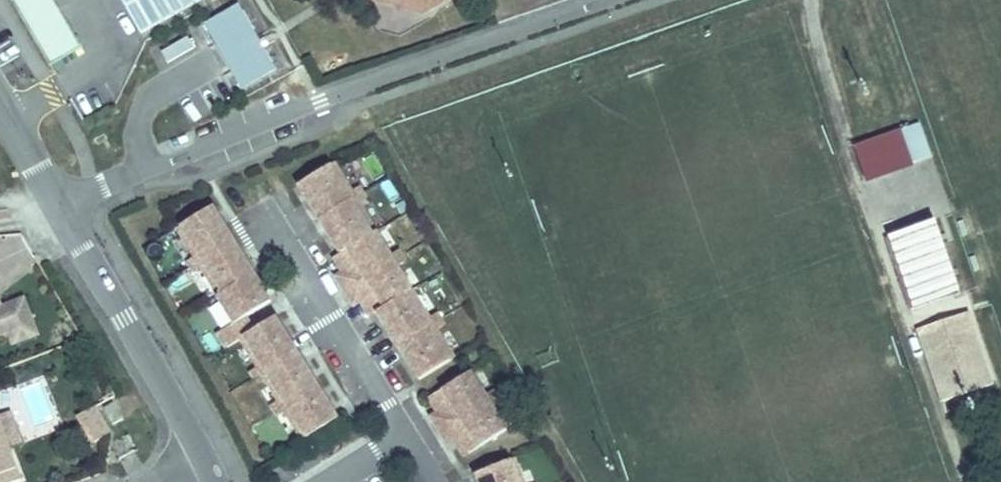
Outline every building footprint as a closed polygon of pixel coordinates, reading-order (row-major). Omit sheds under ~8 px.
[(51,71),(82,53),(51,0),(10,0),(51,71)] [(216,8),(211,0),(107,0),(99,5),(130,59),(216,8)] [(414,0),(379,0),(375,2),(425,16),(414,0)] [(425,16),(452,0),(414,0),(425,16)] [(266,93),(227,27),(194,47),(233,113),(266,93)] [(908,132),(859,149),(870,180),(919,162),(908,132)] [(446,378),(324,185),(290,207),(333,275),(330,277),(339,291),(328,298),(346,327),(357,320),(366,334),(369,332),(412,400),(446,378)] [(936,224),(890,241),(914,310),(960,294),(936,224)] [(331,440),(268,339),(246,353),(238,340),(263,324),(204,230),(170,251),(212,317),(210,318),(227,345),(210,356),(220,371),(234,362),(297,461),(331,440)] [(3,347),(26,338),(12,303),(0,307),(0,340),(3,347)] [(968,316),(921,332),(945,404),(993,388),(968,316)] [(37,379),(17,391),(38,425),(58,413),(37,379)] [(481,420),(463,391),(426,415),(435,430),(424,437),(433,451),(481,420)] [(110,424),(101,408),(92,413),(101,429),(110,424)] [(0,414),(0,450),(0,451),(14,445),(1,414),(0,414)] [(499,449),(481,420),(433,451),(442,465),(453,458),(462,473),(499,449)] [(0,451),(0,450),(0,481),(13,481),(0,451)]
